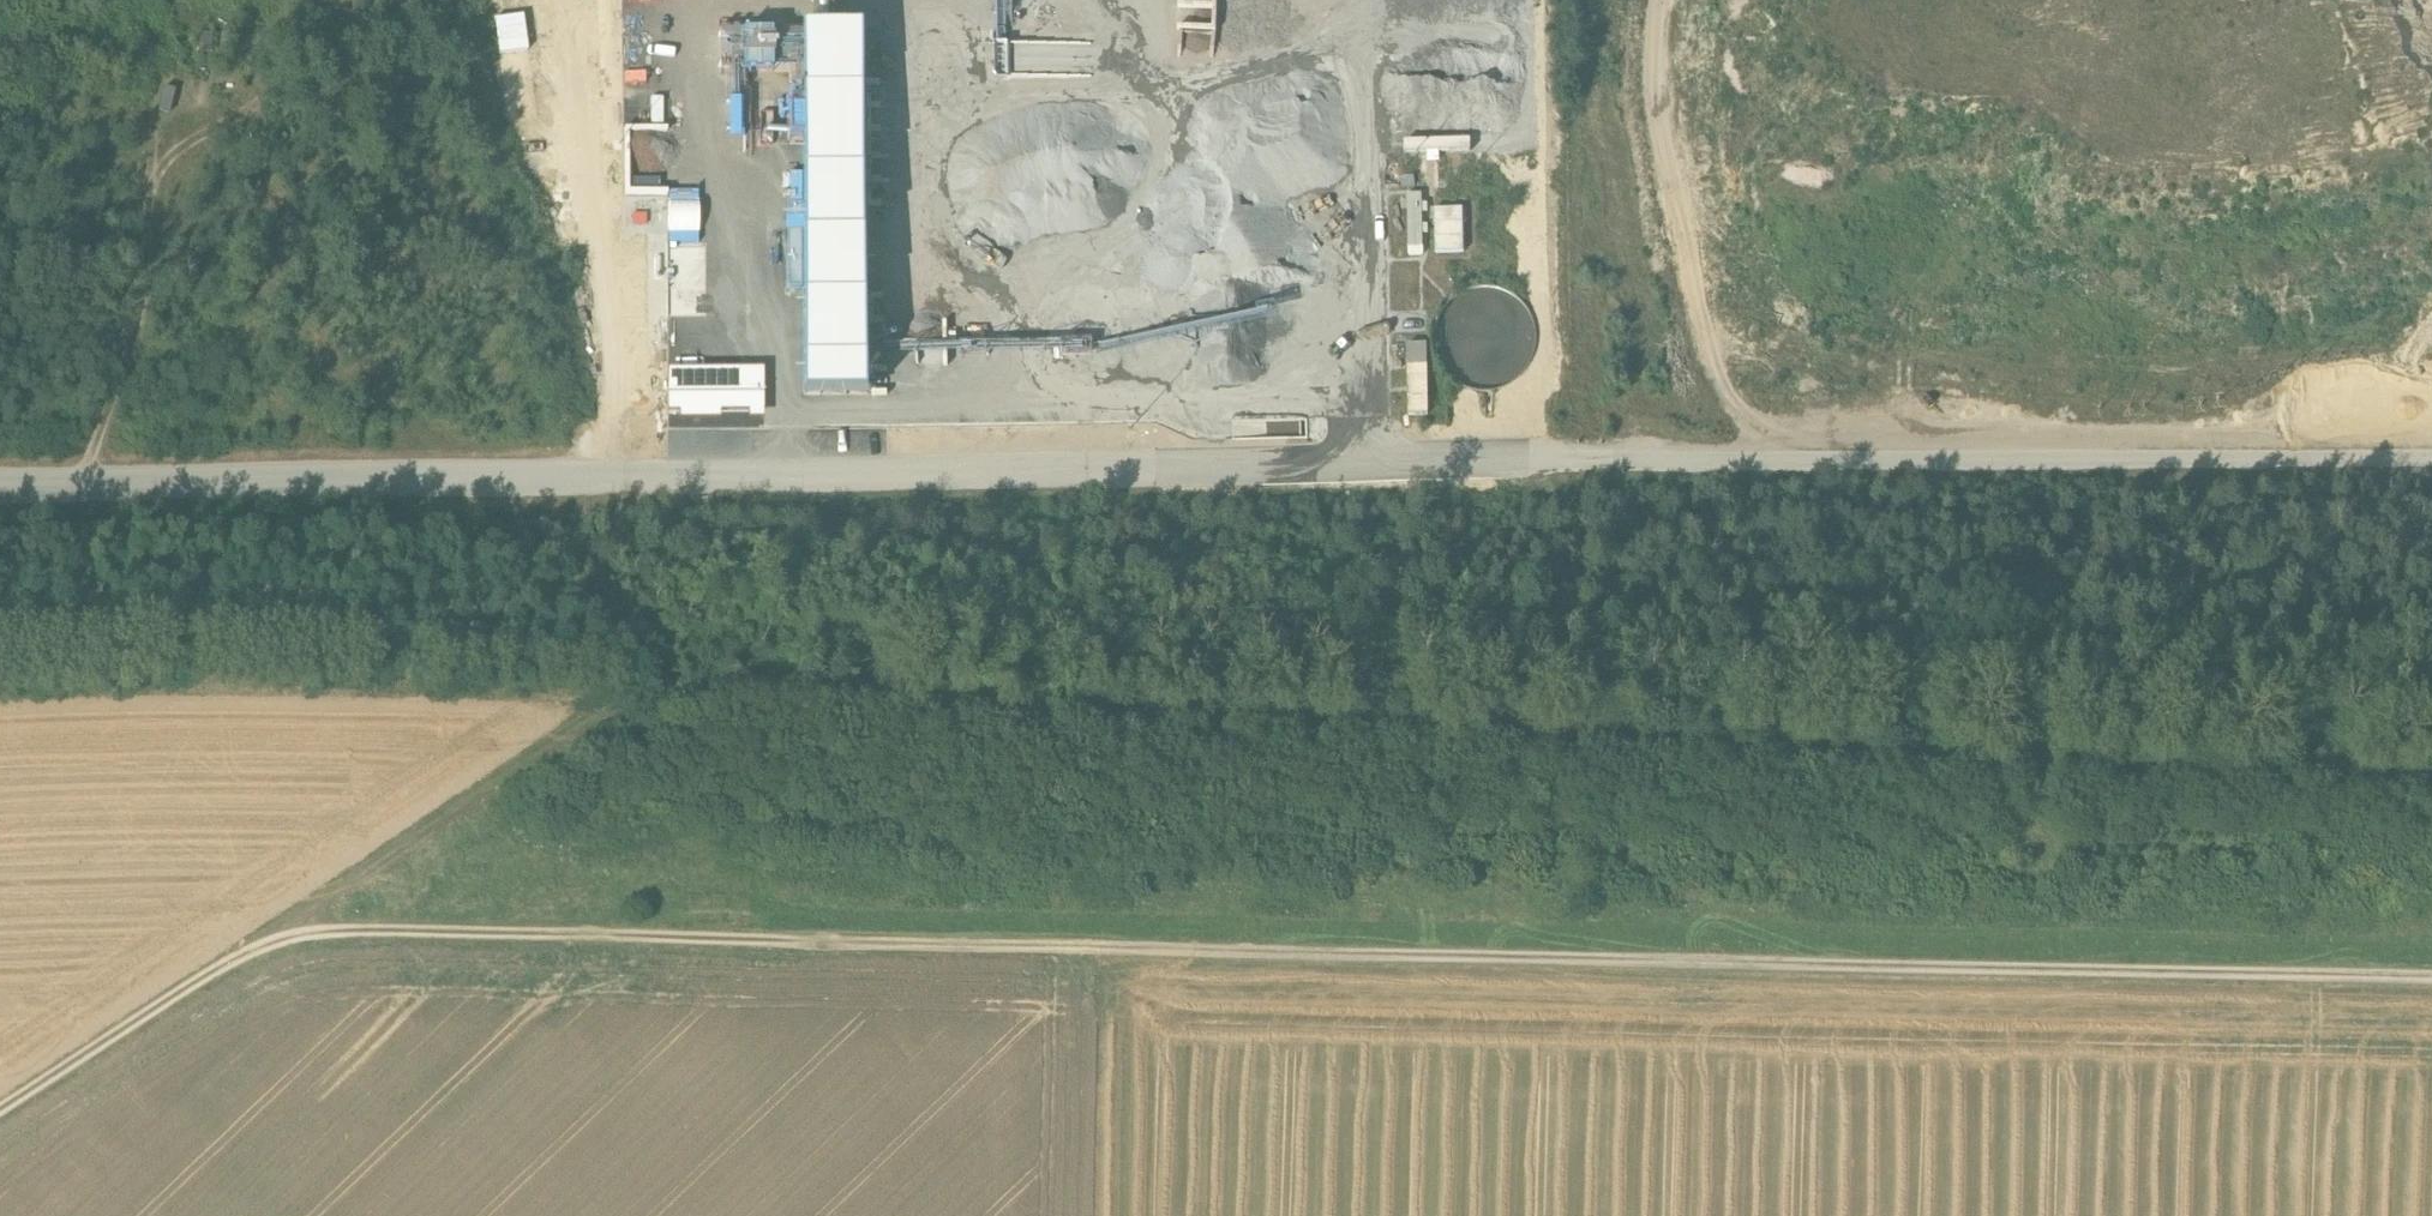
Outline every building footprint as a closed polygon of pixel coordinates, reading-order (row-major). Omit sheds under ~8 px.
[(190,49),(190,76),(210,76),(211,50),(190,49)] [(1294,201),(1314,218),(1334,196),(1315,178),(1294,201)] [(1471,206),(1438,207),(1440,252),(1473,251),(1471,206)] [(1239,237),(1264,254),(1266,250),(1277,258),(1285,247),(1282,245),(1289,236),(1256,212),(1239,237)] [(1290,298),(1280,309),(1295,321),(1345,264),(1324,246),(1283,292),(1290,298)] [(1435,339),(1411,340),(1414,412),(1437,411),(1435,339)]
